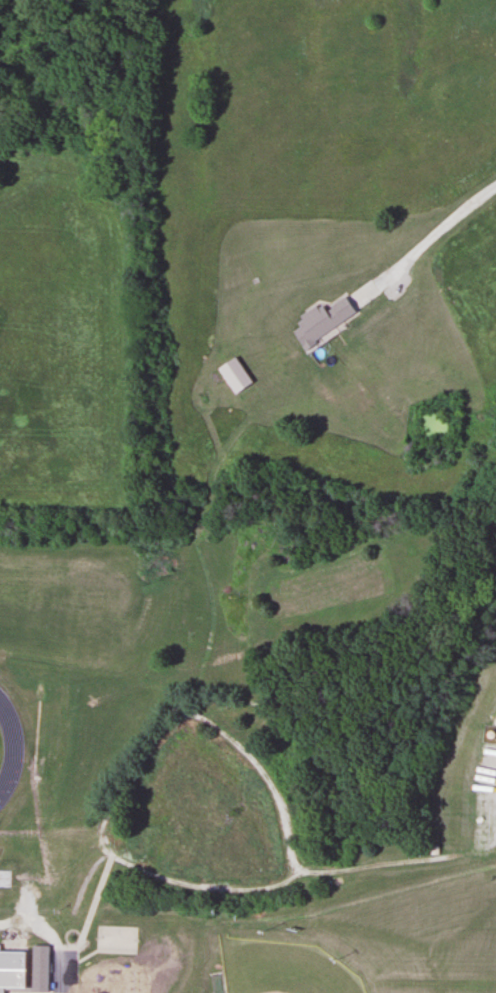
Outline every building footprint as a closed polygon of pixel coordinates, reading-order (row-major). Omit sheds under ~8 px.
[(290,332),(299,348),(353,316),(340,294),(292,322),(296,328),(290,332)] [(29,992),(46,992),(46,945),(29,945),(29,992)] [(25,988),(0,987),(0,953),(26,953),(25,988)]
